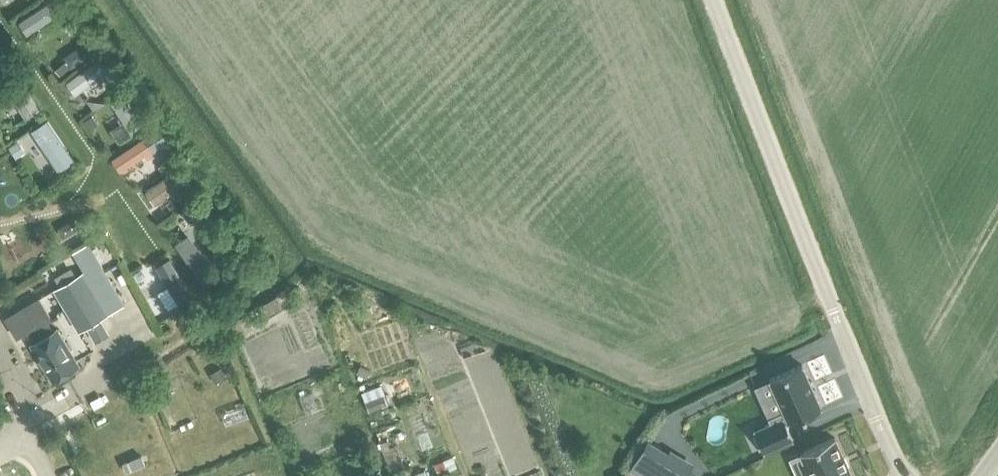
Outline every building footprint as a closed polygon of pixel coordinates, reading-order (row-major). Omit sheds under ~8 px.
[(20,19),(29,33),(69,6),(64,0),(49,0),(20,19)] [(0,42),(0,63),(10,56),(0,42)] [(73,49),(63,56),(71,67),(81,60),(73,49)] [(76,93),(110,70),(101,57),(67,80),(76,93)] [(17,71),(3,81),(27,116),(41,106),(17,71)] [(110,82),(117,92),(126,86),(120,76),(110,82)] [(147,122),(128,92),(114,102),(134,131),(147,122)] [(92,113),(84,119),(89,126),(97,120),(92,113)] [(75,158),(48,118),(33,129),(60,169),(75,158)] [(115,157),(123,168),(163,142),(154,130),(115,157)] [(17,140),(9,146),(16,156),(24,150),(17,140)] [(174,155),(157,167),(163,175),(179,163),(174,155)] [(148,189),(157,202),(190,179),(181,166),(148,189)] [(196,183),(185,190),(191,197),(201,190),(196,183)] [(169,219),(176,232),(212,209),(203,195),(169,219)] [(193,231),(178,240),(203,274),(217,266),(193,231)] [(81,272),(54,288),(63,303),(80,331),(88,326),(97,341),(111,333),(101,317),(106,314),(124,303),(109,278),(88,242),(72,251),(84,270),(81,272)] [(192,298),(172,266),(161,272),(180,305),(192,298)] [(261,304),(260,305),(268,316),(283,307),(275,295),(261,304)] [(31,343),(52,380),(78,364),(57,328),(53,330),(46,319),(50,316),(47,312),(39,298),(5,317),(13,330),(17,336),(27,330),(33,342),(31,343)] [(770,423),(753,430),(763,452),(793,438),(786,423),(821,408),(802,364),(769,378),(783,411),(768,418),(770,423)] [(220,367),(210,373),(214,380),(224,375),(220,367)] [(383,393),(365,401),(369,410),(387,403),(383,393)] [(101,395),(91,400),(95,408),(105,402),(101,395)] [(378,440),(382,451),(395,446),(391,435),(378,440)] [(799,453),(810,475),(853,475),(835,437),(799,453)] [(629,469),(642,475),(685,475),(687,473),(664,460),(667,455),(645,442),(629,469)] [(141,455),(123,463),(126,471),(145,463),(141,455)] [(453,455),(443,459),(448,469),(457,466),(453,455)]
